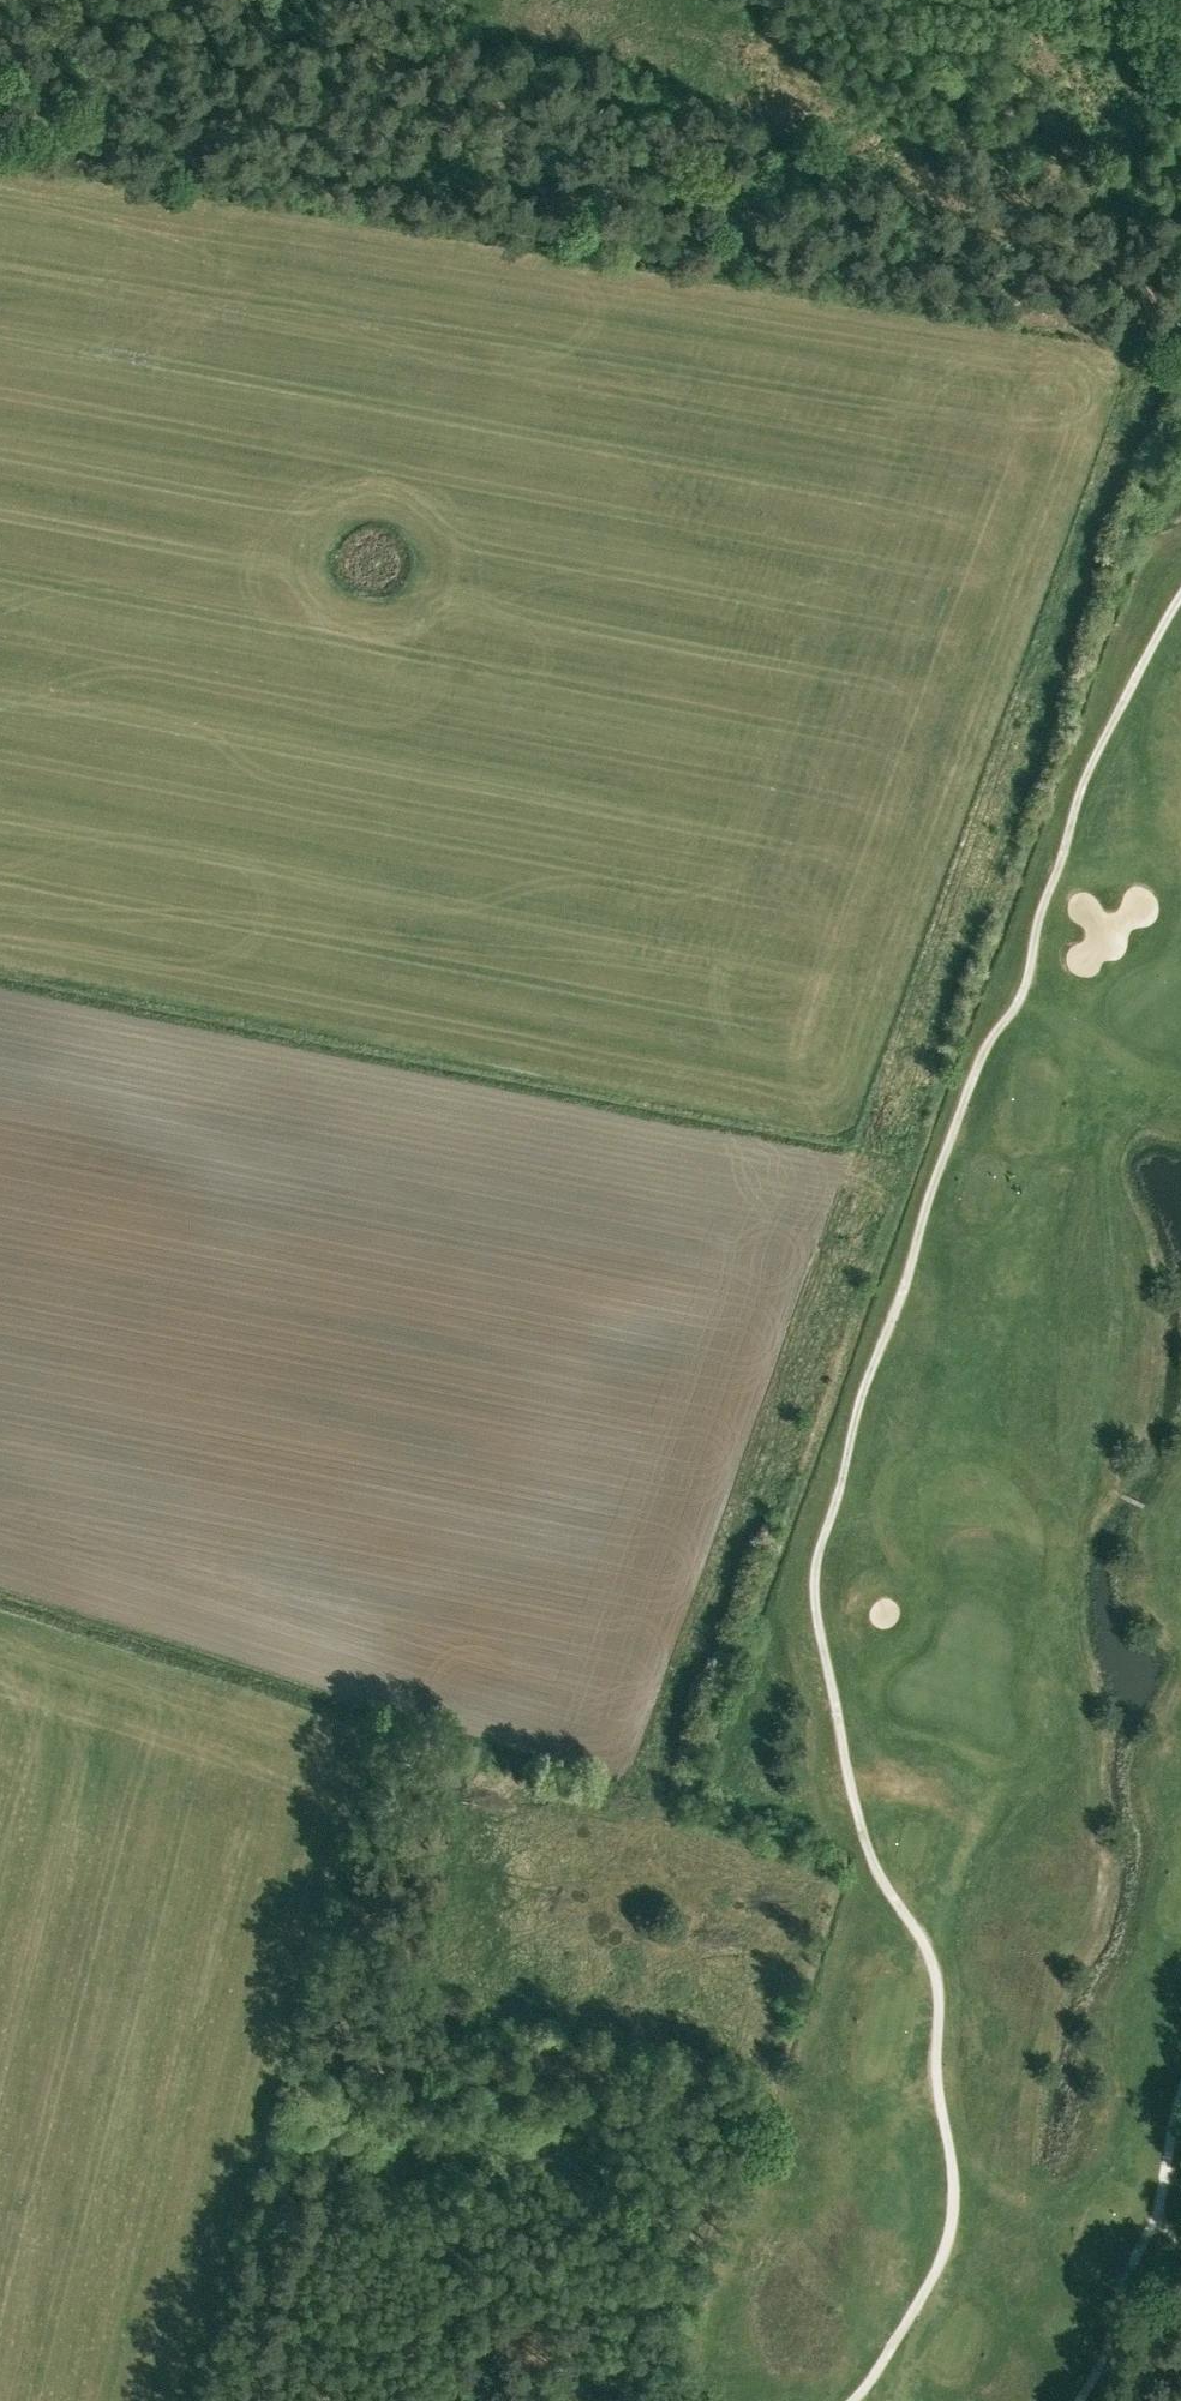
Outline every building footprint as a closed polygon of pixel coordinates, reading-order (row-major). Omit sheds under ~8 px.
[(889,1608),(879,1604),(884,1590),(874,1586),(866,1607),(887,1614),(889,1608)]
